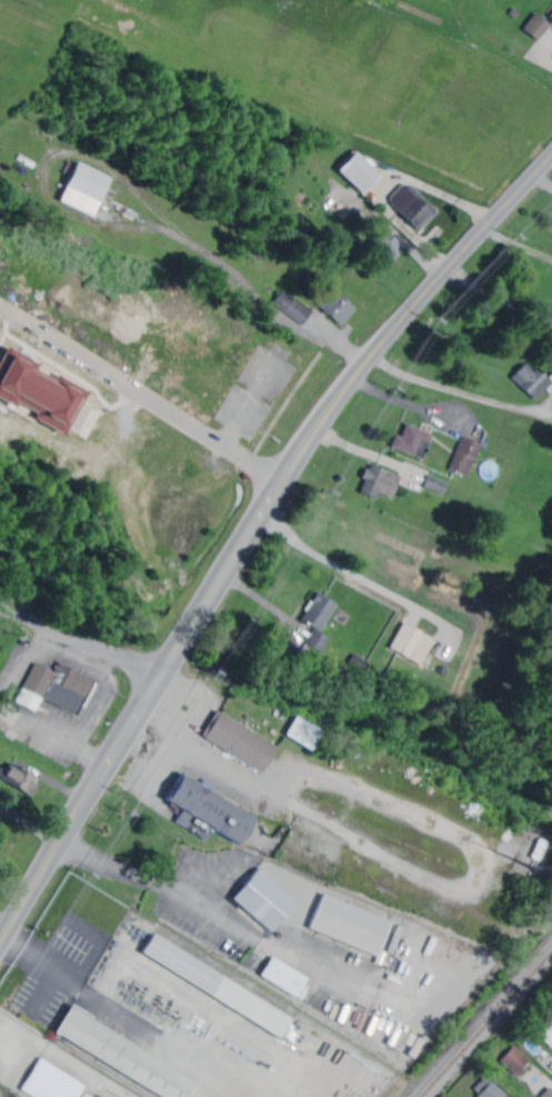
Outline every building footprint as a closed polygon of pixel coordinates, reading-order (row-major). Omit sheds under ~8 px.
[(516,19),(510,14),(514,8),(521,12),(516,19)] [(539,41),(523,29),(536,13),(551,24),(539,41)] [(363,193),(339,171),(357,152),(381,174),(363,193)] [(96,210),(62,195),(79,161),(107,176),(108,176),(111,178),(108,186),(108,187),(96,210)] [(420,232),(393,208),(391,198),(403,185),(412,186),(439,212),(420,232)] [(395,257),(394,258),(392,259),(389,256),(385,260),(370,243),(384,228),(401,245),(398,249),(400,251),(397,256),(395,257)] [(342,326),(319,303),(334,287),(358,309),(342,326)] [(295,300),(298,297),(315,311),(304,326),(274,302),(283,291),(295,300)] [(8,402),(0,398),(0,354),(6,345),(37,362),(33,368),(52,378),(54,372),(86,390),(61,435),(30,416),(33,411),(14,400),(12,406),(8,402)] [(538,368),(551,381),(551,383),(551,391),(550,393),(545,390),(535,400),(511,378),(524,363),(533,372),(538,368)] [(429,439),(431,440),(423,460),(391,447),(395,435),(401,437),(407,425),(431,435),(429,439)] [(468,477),(449,469),(462,437),(481,445),(468,477)] [(392,473),(389,482),(384,480),(377,499),(360,492),(365,479),(361,477),(364,469),(369,471),(371,465),(392,473)] [(444,495),(425,486),(430,475),(450,482),(444,495)] [(339,605),(321,631),(331,638),(322,651),(307,640),(314,628),(301,619),(307,611),(304,609),(311,599),(313,601),(319,591),(339,605)] [(420,665),(390,648),(403,622),(434,640),(420,665)] [(363,671),(350,662),(355,654),(369,662),(363,671)] [(53,672),(56,669),(59,662),(96,682),(77,718),(53,706),(37,697),(30,711),(17,704),(23,690),(21,689),(36,662),(53,672)] [(262,772),(202,734),(218,710),(278,748),(262,772)] [(314,752),(285,735),(297,716),(325,734),(314,752)] [(32,797),(0,776),(0,770),(2,767),(9,770),(13,762),(14,764),(33,775),(36,777),(32,780),(40,785),(32,797)] [(237,846),(212,830),(205,841),(174,821),(181,809),(167,800),(182,775),(253,819),(237,846)] [(539,861),(530,858),(538,839),(546,844),(539,861)] [(271,933),(232,899),(257,870),(295,904),(271,933)] [(375,957),(309,928),(323,894),(390,923),(375,957)] [(279,1038),(142,953),(154,934),(291,1019),(279,1038)] [(297,997),(260,976),(271,957),(308,979),(297,997)] [(194,1081),(184,1096),(164,1096),(54,1031),(71,1005),(194,1081)] [(551,1046),(551,1018),(546,1014),(532,1031),(551,1046)] [(516,1075),(501,1060),(515,1045),(531,1059),(516,1075)] [(87,1086),(79,1096),(35,1096),(23,1089),(42,1058),(87,1086)] [(508,1094),(505,1096),(480,1096),(479,1096),(493,1080),(508,1094)] [(551,1086),(551,1087),(551,1096),(543,1096),(542,1096),(551,1086)]
